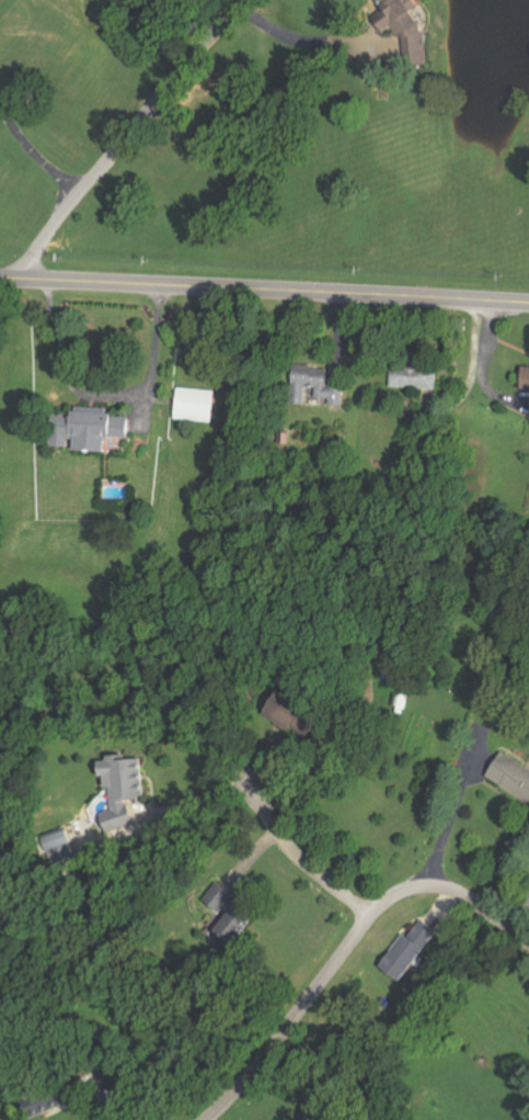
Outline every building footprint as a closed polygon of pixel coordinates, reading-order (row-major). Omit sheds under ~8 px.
[(425,38),(410,11),(417,7),(413,0),(375,0),(385,17),(376,22),(384,37),(393,32),(394,40),(409,67),(428,65),(425,38)] [(389,364),(389,388),(434,390),(435,365),(389,364)] [(289,405),(304,406),(305,388),(314,388),(314,398),(329,399),(328,406),(342,407),(342,387),(326,386),(327,368),(291,366),(289,405)] [(518,368),(519,390),(528,390),(528,368),(518,368)] [(174,421),(212,421),(213,391),(175,390),(174,421)] [(127,439),(128,418),(107,417),(107,409),(72,407),(71,414),(49,413),(48,447),(70,448),(70,451),(103,453),(104,438),(127,439)] [(288,710),(272,696),(262,708),(278,722),(288,710)] [(498,753),(485,780),(528,800),(528,798),(528,768),(498,753)] [(143,797),(139,760),(128,761),(125,756),(106,758),(107,769),(93,770),(94,779),(101,778),(103,789),(109,789),(111,810),(95,818),(104,834),(116,832),(129,825),(135,825),(135,821),(125,803),(134,798),(143,797)] [(43,839),(49,854),(51,853),(57,864),(80,853),(68,827),(43,839)] [(255,916),(214,885),(201,902),(224,919),(213,933),(231,947),(255,916)] [(377,969),(395,984),(436,933),(418,918),(377,969)] [(63,1108),(59,1095),(24,1107),(28,1119),(63,1108)]
